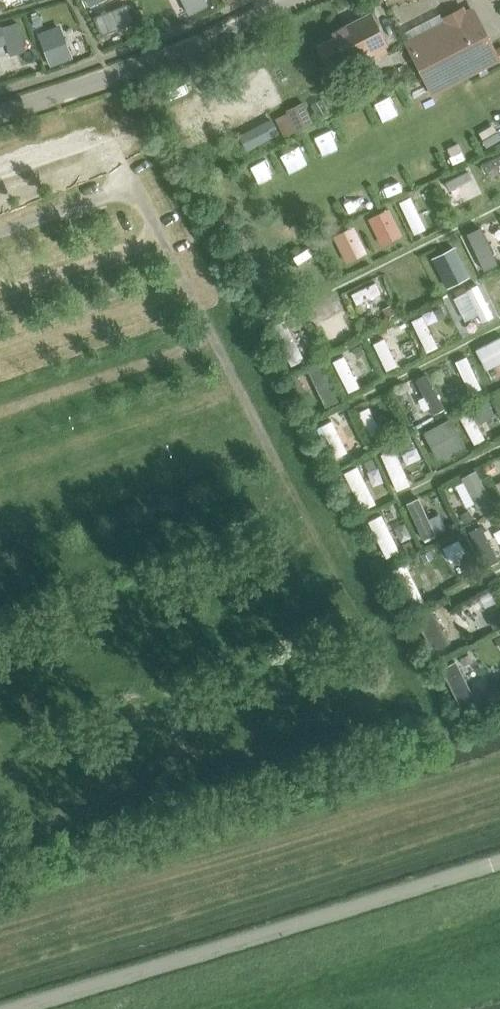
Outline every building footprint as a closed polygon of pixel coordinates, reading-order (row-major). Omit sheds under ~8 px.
[(111,0),(86,0),(90,9),(111,0)] [(206,3),(205,0),(183,0),(188,12),(206,3)] [(101,33),(131,22),(125,4),(94,16),(101,33)] [(409,42),(434,90),(498,57),(473,9),(409,42)] [(387,44),(371,11),(330,31),(333,37),(316,45),(330,73),(348,64),(349,66),(387,44)] [(38,14),(31,17),(35,26),(42,24),(38,14)] [(59,31),(40,39),(48,60),(67,52),(59,31)] [(276,113),(285,134),(315,120),(306,99),(276,113)] [(275,117),(239,130),(245,147),(281,134),(275,117)] [(317,133),(326,150),(342,142),(333,124),(317,133)] [(282,148),(288,169),(303,164),(297,143),(282,148)] [(499,176),(499,152),(482,160),(491,181),(499,176)] [(415,232),(427,226),(412,193),(400,199),(415,232)] [(390,205),(368,216),(382,244),(404,233),(390,205)] [(356,223),(334,231),(345,260),(367,252),(356,223)] [(484,224),(469,229),(482,268),(496,263),(484,224)] [(305,274),(323,264),(313,245),(295,255),(305,274)] [(439,249),(428,254),(439,282),(450,278),(439,249)] [(357,302),(382,291),(377,279),(352,291),(357,302)] [(308,309),(313,321),(346,309),(341,297),(308,309)] [(390,305),(382,308),(387,317),(394,314),(390,305)] [(441,307),(433,311),(437,319),(445,315),(441,307)] [(291,363),(305,356),(286,317),(272,324),(291,363)] [(385,335),(374,341),(387,368),(398,363),(385,335)] [(360,345),(352,349),(356,357),(364,353),(360,345)] [(347,353),(334,358),(347,390),(359,385),(347,353)] [(467,353),(456,359),(471,392),(483,386),(467,353)] [(490,368),(494,377),(499,374),(499,364),(490,368)] [(432,413),(446,406),(428,370),(414,377),(432,413)] [(315,378),(306,381),(315,410),(324,407),(315,378)] [(359,409),(370,433),(381,428),(370,404),(359,409)] [(474,442),(486,436),(472,408),(460,414),(474,442)] [(423,438),(437,464),(448,458),(434,433),(423,438)] [(409,437),(400,442),(405,450),(413,446),(409,437)] [(395,489),(410,484),(398,446),(383,451),(395,489)] [(372,458),(364,462),(368,470),(376,466),(372,458)] [(365,507),(378,499),(356,463),(343,471),(365,507)] [(492,463),(484,467),(488,475),(496,471),(492,463)] [(479,511),(495,504),(478,467),(462,474),(479,511)] [(447,530),(441,512),(427,516),(421,495),(409,499),(420,537),(447,530)] [(468,510),(460,514),(465,523),(472,519),(468,510)] [(369,517),(387,555),(401,549),(383,511),(369,517)] [(484,522),(472,527),(485,565),(497,560),(484,522)] [(443,548),(433,553),(446,580),(457,575),(443,548)] [(489,617),(494,629),(499,626),(499,619),(497,613),(489,617)] [(468,655),(460,658),(463,666),(471,662),(468,655)]
